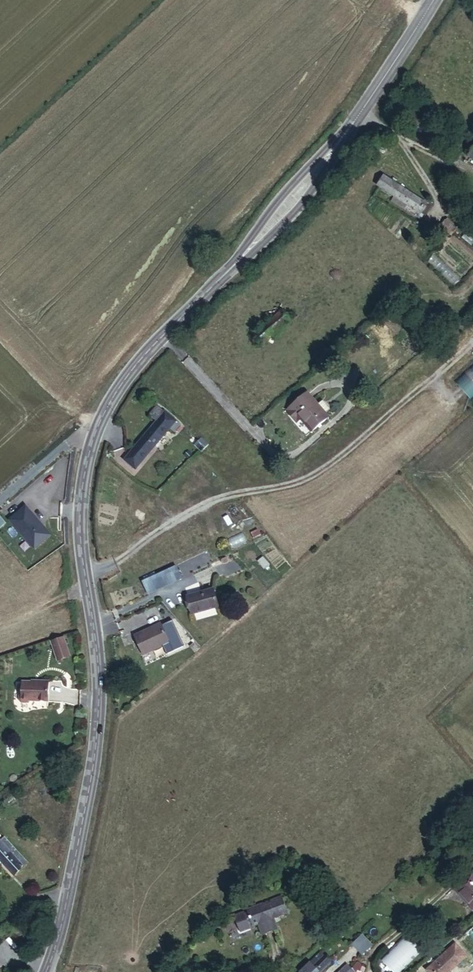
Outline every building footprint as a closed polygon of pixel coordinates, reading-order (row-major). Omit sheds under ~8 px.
[(386,177),(379,188),(418,213),(425,203),(386,177)] [(281,312),(253,336),(261,345),(289,320),(281,312)] [(453,381),(469,398),(472,395),(472,363),(453,381)] [(297,419),(308,431),(323,418),(320,414),(324,410),(317,402),(313,406),(302,395),(283,412),(293,423),(297,419)] [(153,423),(162,412),(156,408),(148,419),(153,423)] [(173,421),(162,412),(153,423),(122,461),(133,469),(173,421)] [(6,520),(31,550),(48,536),(23,506),(6,520)] [(159,551),(175,544),(171,537),(156,544),(159,551)] [(189,574),(214,561),(202,539),(178,551),(183,560),(189,574)] [(163,558),(178,551),(175,544),(159,551),(163,558)] [(183,560),(178,551),(163,558),(137,570),(142,580),(183,560)] [(142,580),(148,593),(189,574),(183,560),(142,580)] [(207,582),(184,593),(191,610),(215,599),(207,582)] [(197,614),(198,619),(217,614),(216,609),(197,614)] [(170,642),(161,622),(133,634),(142,654),(170,642)] [(70,653),(64,634),(52,638),(58,657),(70,653)] [(41,679),(25,678),(24,688),(22,690),(22,696),(24,698),(30,699),(32,697),(50,698),(51,678),(41,677),(41,679)] [(1,841),(15,857),(20,853),(6,837),(1,841)] [(15,857),(1,841),(0,839),(0,867),(4,864),(16,877),(26,869),(15,857)] [(471,874),(453,890),(472,911),(472,876),(471,874)] [(287,916),(281,900),(247,912),(248,914),(244,916),(243,914),(233,918),(239,933),(249,930),(247,926),(251,925),(252,927),(256,926),(260,936),(276,931),(273,921),(287,916)] [(381,959),(393,971),(398,971),(424,948),(409,932),(381,959)] [(363,954),(373,944),(362,933),(352,944),(363,954)] [(444,954),(424,971),(451,971),(456,967),(444,954)] [(328,964),(322,957),(307,971),(319,971),(328,964)]
